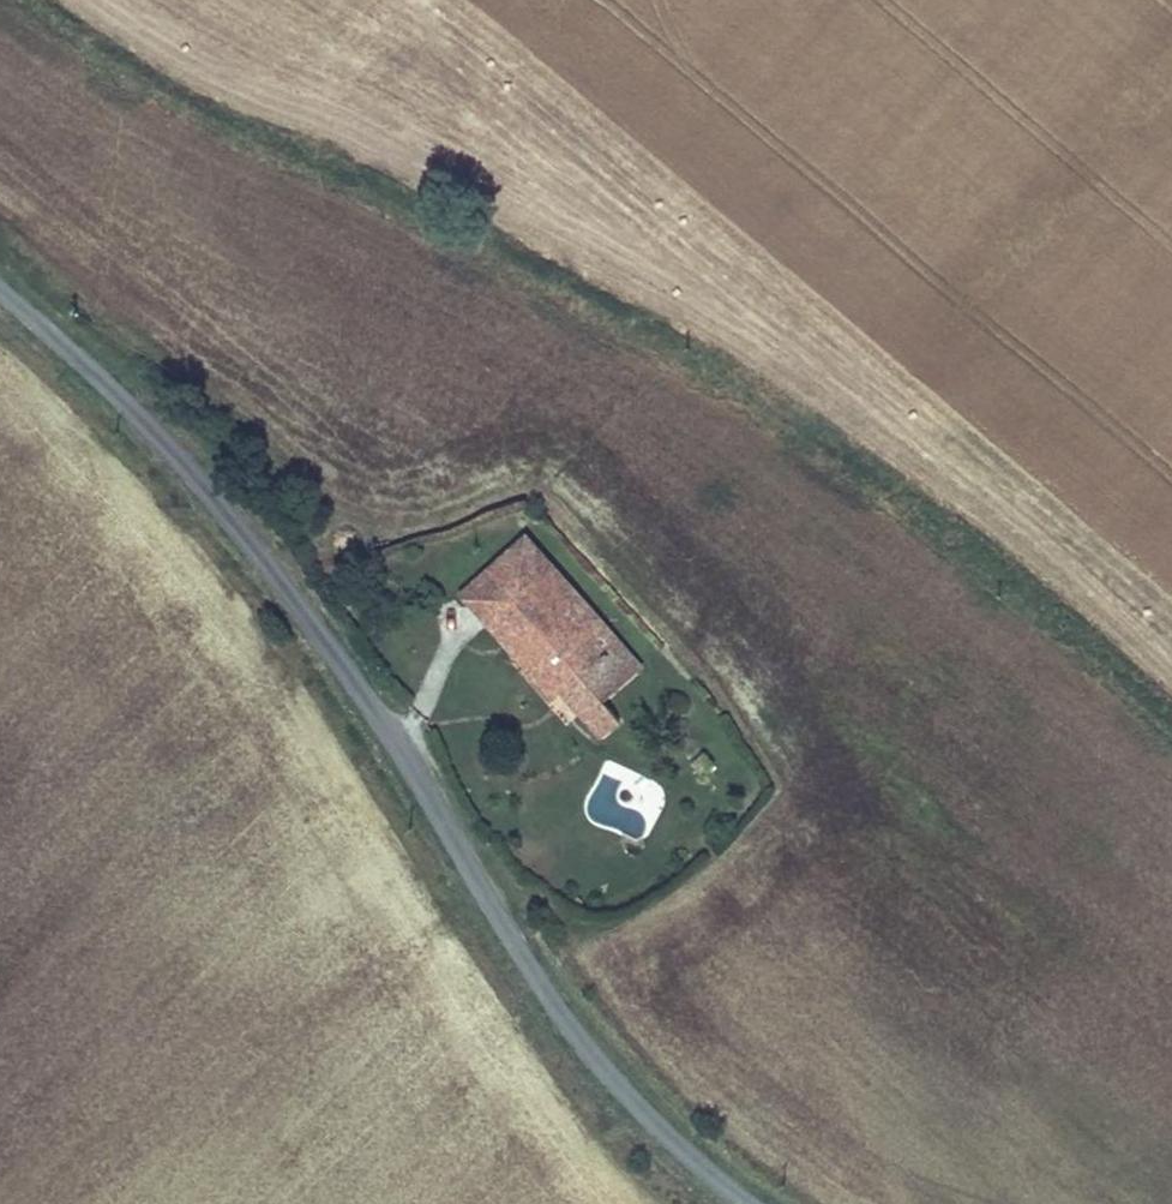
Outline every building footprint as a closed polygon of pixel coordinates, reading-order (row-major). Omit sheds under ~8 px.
[(552,703),(560,697),(614,650),(548,576),(488,629),(511,656),(521,648),(542,671),(532,679),(552,703)] [(532,679),(542,671),(521,648),(511,656),(532,679)] [(582,721),(597,708),(635,674),(614,650),(560,697),(582,721)] [(599,742),(615,728),(597,708),(582,721),(599,742)]
